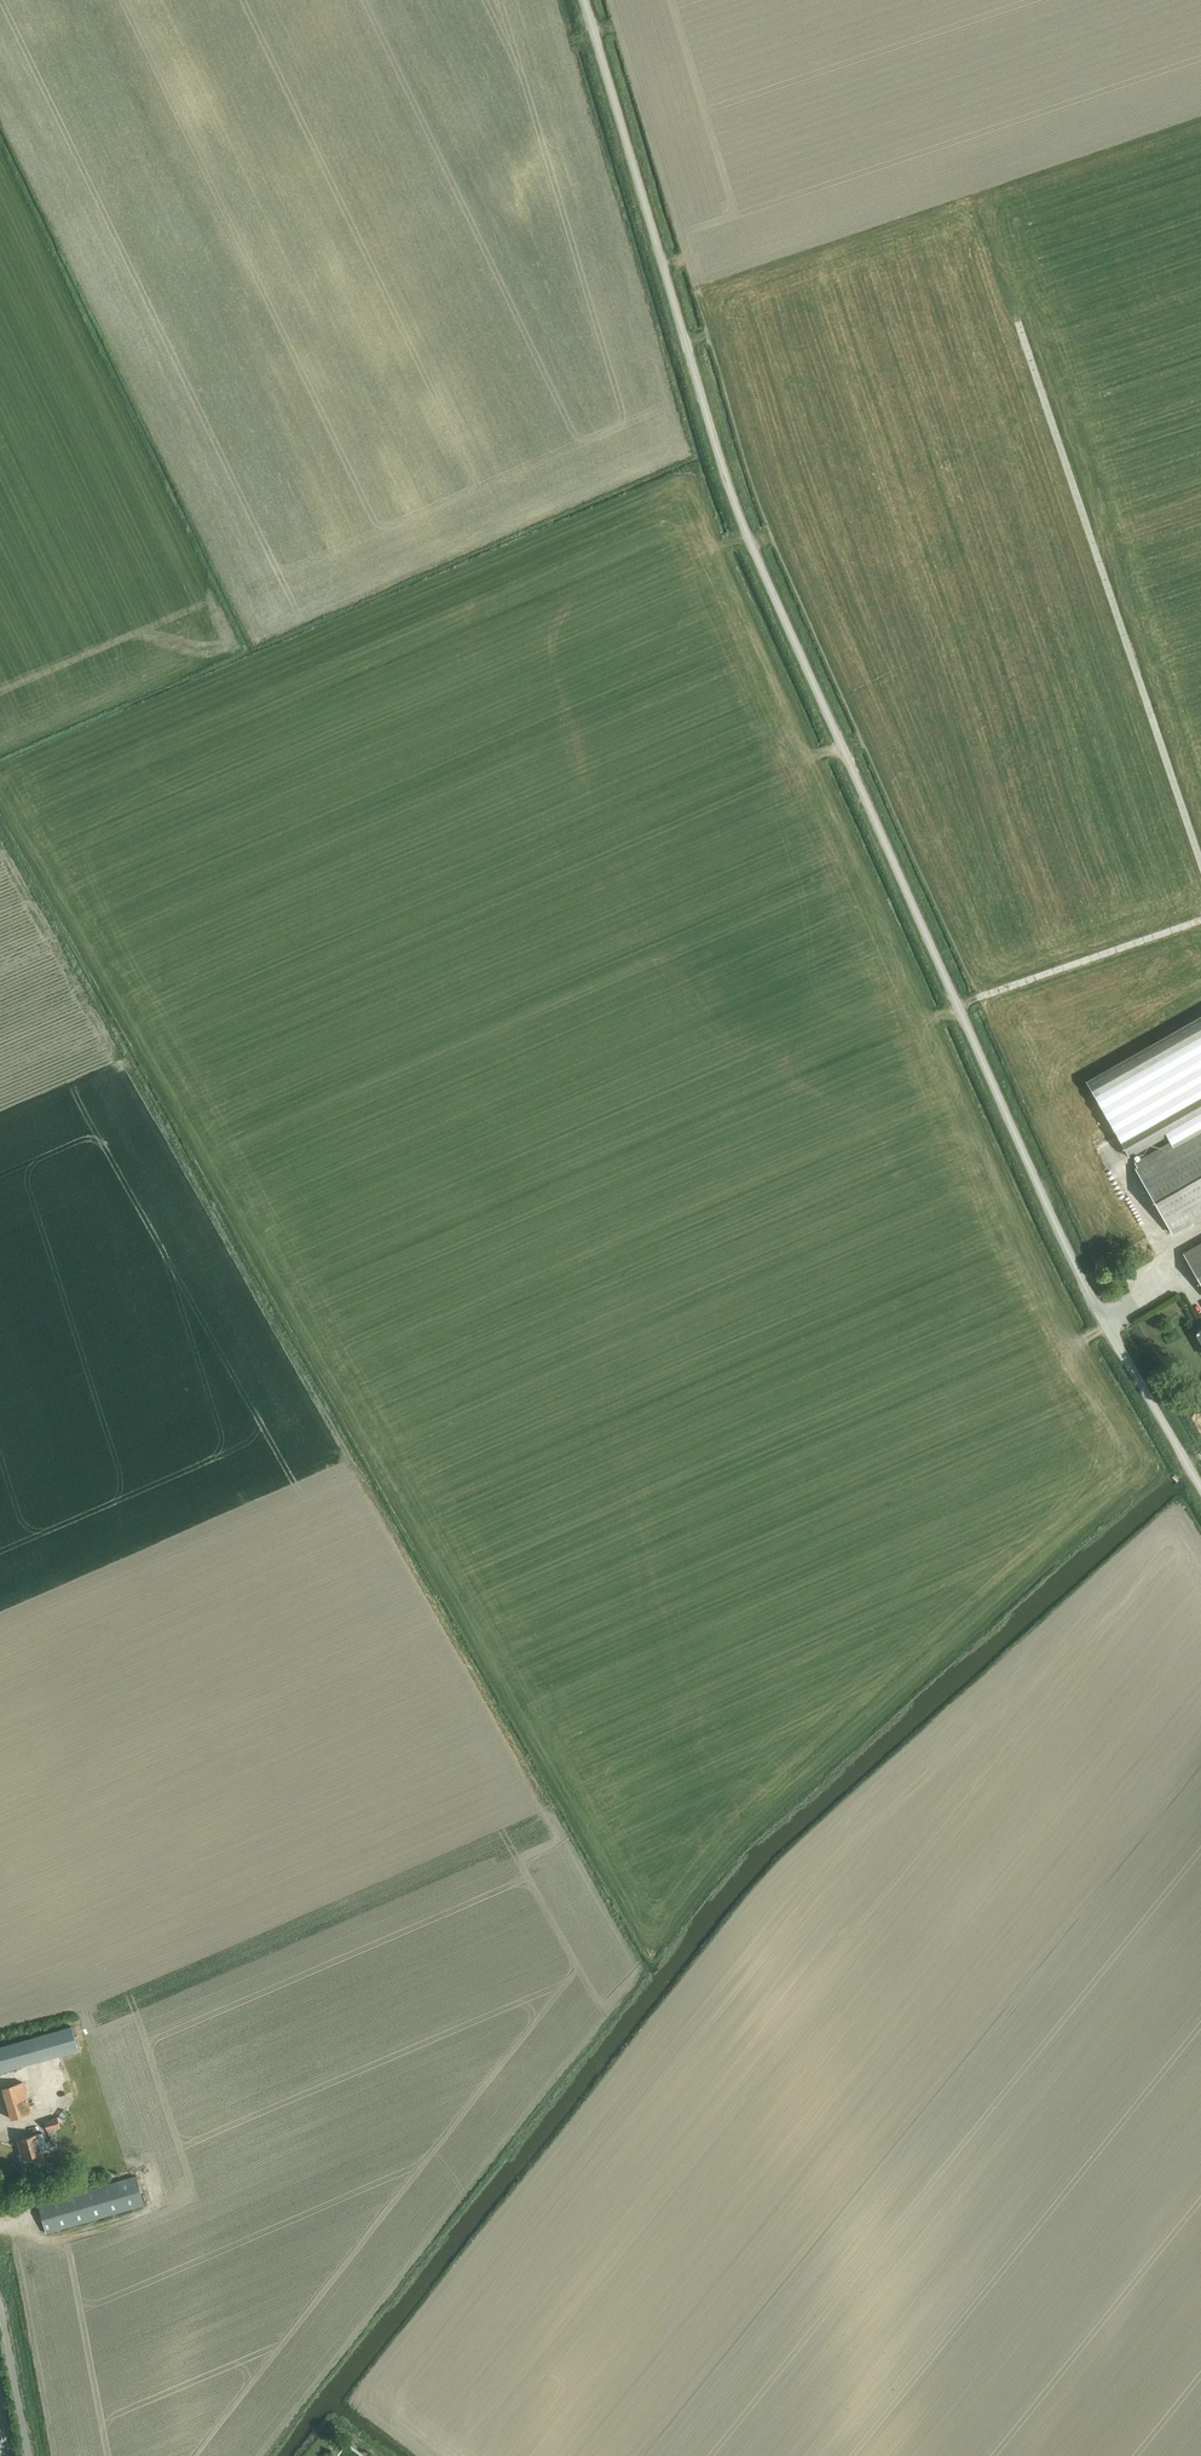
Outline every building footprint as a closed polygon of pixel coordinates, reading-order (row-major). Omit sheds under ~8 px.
[(1129,1155),(1168,1134),(1170,1139),(1200,1123),(1200,1011),(1088,1081),(1129,1155)] [(1200,1216),(1200,1131),(1183,1141),(1180,1137),(1135,1163),(1137,1167),(1135,1168),(1172,1233),(1200,1216)] [(1184,1254),(1200,1284),(1200,1244),(1184,1254)] [(78,2050),(71,2026),(33,2037),(39,2061),(78,2050)] [(33,2037),(0,2046),(0,2072),(39,2061),(33,2037)] [(3,2087),(12,2119),(31,2114),(22,2082),(3,2087)] [(43,2119),(45,2127),(58,2124),(56,2116),(43,2119)] [(50,2138),(44,2140),(41,2131),(17,2137),(22,2156),(56,2147),(55,2144),(51,2145),(50,2138)] [(37,2204),(45,2232),(143,2204),(135,2176),(37,2204)]
